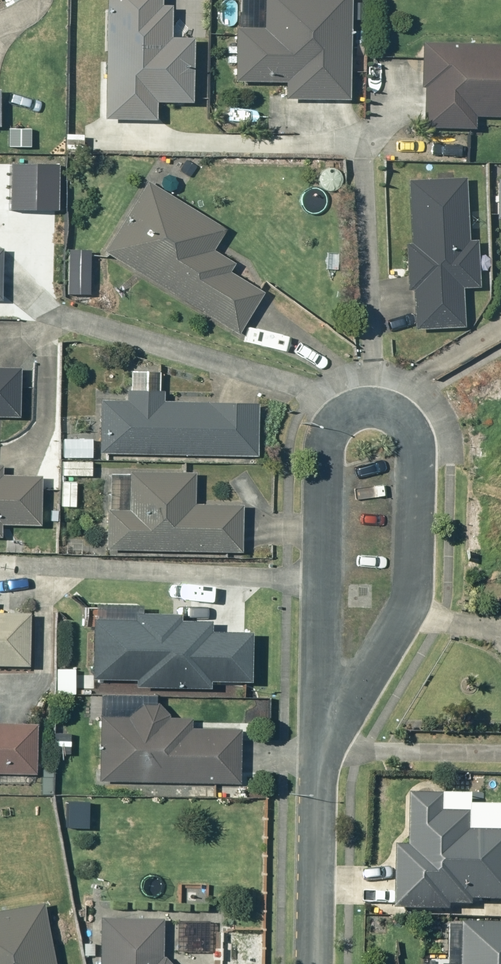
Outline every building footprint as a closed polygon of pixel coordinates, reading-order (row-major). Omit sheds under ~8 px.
[(100,124),(152,125),(152,106),(189,107),(191,46),(169,46),(170,12),(162,12),(163,0),(102,0),(100,124)] [(235,36),(234,88),(285,89),(285,106),(348,107),(351,0),(262,0),(261,37),(235,36)] [(441,70),(441,80),(436,80),(435,121),(478,122),(478,110),(500,110),(500,47),(499,47),(499,44),(475,43),(475,46),(433,46),(433,70),(441,70)] [(417,241),(411,241),(414,288),(419,288),(422,327),(471,325),(469,286),(487,285),(484,238),(475,239),(472,176),(414,179),(417,241)] [(154,180),(110,250),(244,332),(269,291),(235,270),(241,262),(219,248),(232,227),(154,180)] [(74,253),(73,293),(94,293),(95,253),(74,253)] [(25,415),(25,367),(0,366),(0,415),(25,415)] [(104,451),(262,454),(263,401),(169,400),(169,390),(132,390),(132,399),(105,398),(104,451)] [(68,455),(96,455),(96,439),(68,439),(68,455)] [(66,473),(95,474),(96,461),(66,461),(66,473)] [(7,536),(7,523),(46,524),(46,475),(7,474),(7,464),(0,464),(0,536),(7,536)] [(200,504),(200,471),(134,470),(134,510),(113,509),(112,549),(248,551),(248,504),(200,504)] [(65,481),(65,505),(78,505),(79,481),(65,481)] [(131,612),(76,612),(76,687),(193,687),(193,680),(238,680),(238,632),(194,632),(194,622),(131,622),(131,612)] [(30,661),(31,617),(2,616),(2,620),(0,620),(0,660),(30,661)] [(105,779),(247,782),(248,728),(198,727),(198,716),(176,716),(164,702),(148,702),(135,716),(107,715),(105,779)] [(39,769),(40,727),(0,726),(0,768),(39,769)] [(59,732),(59,752),(74,753),(74,732),(59,732)] [(434,795),(406,794),(404,851),(415,851),(415,864),(391,863),(389,907),(438,908),(438,901),(463,902),(463,897),(500,898),(500,834),(461,832),(462,814),(434,814),(434,795)] [(40,910),(0,919),(0,963),(52,963),(40,910)] [(171,956),(169,956),(170,918),(106,917),(105,963),(179,963),(171,956)] [(88,921),(88,931),(98,931),(98,921),(88,921)] [(457,923),(456,963),(500,963),(500,925),(457,923)]
